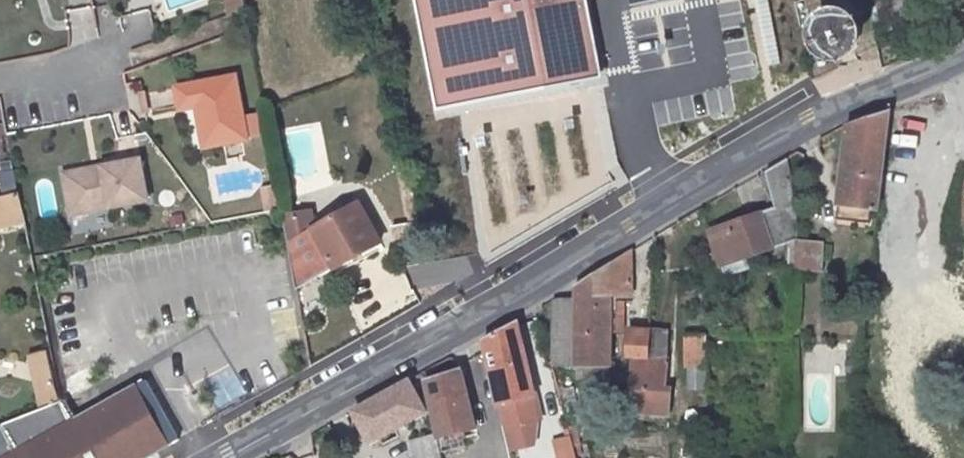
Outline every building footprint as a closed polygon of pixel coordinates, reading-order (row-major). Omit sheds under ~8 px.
[(436,108),(599,74),(584,0),(416,0),(436,108)] [(769,65),(779,63),(767,0),(757,0),(769,65)] [(852,11),(846,9),(842,8),(834,8),(830,9),(823,13),(815,23),(812,32),(813,41),(818,50),(821,54),(829,59),(837,61),(845,60),(850,58),(857,54),(862,47),(865,38),(865,29),(862,21),(856,14),(852,11)] [(248,140),(235,76),(176,88),(180,111),(196,107),(204,149),(248,140)] [(891,108),(846,124),(835,210),(877,214),(885,152),(891,108)] [(783,273),(785,244),(787,156),(765,169),(774,204),(707,234),(723,269),(776,245),(774,272),(783,273)] [(104,173),(67,180),(73,214),(149,200),(141,159),(103,167),(104,173)] [(424,228),(414,175),(410,159),(398,161),(408,215),(405,216),(405,222),(392,224),(393,234),(424,228)] [(103,167),(65,174),(67,180),(104,173),(103,167)] [(261,208),(275,207),(275,185),(260,185),(261,208)] [(0,198),(0,223),(27,217),(22,193),(0,198)] [(385,246),(361,202),(316,228),(312,209),(285,221),(299,295),(385,246)] [(816,276),(820,247),(785,244),(783,273),(816,276)] [(578,283),(580,297),(556,299),(558,369),(608,368),(608,297),(632,296),(633,249),(578,283)] [(490,367),(498,405),(534,394),(517,320),(483,339),(490,367)] [(627,328),(627,360),(631,360),(636,360),(648,360),(649,329),(627,328)] [(683,366),(705,366),(705,333),(683,333),(683,366)] [(483,339),(466,348),(478,373),(490,367),(483,339)] [(41,354),(47,387),(61,383),(55,352),(41,354)] [(668,389),(668,360),(648,360),(636,360),(636,380),(648,381),(648,389),(668,389)] [(429,409),(436,439),(474,429),(460,372),(422,380),(429,409)] [(422,380),(421,373),(353,411),(370,441),(429,409),(422,380)] [(171,443),(139,384),(78,418),(68,399),(65,401),(64,395),(0,420),(0,457),(143,457),(171,443)] [(411,439),(406,446),(410,457),(437,457),(432,434),(411,439)] [(552,438),(557,457),(581,457),(575,434),(552,438)]
